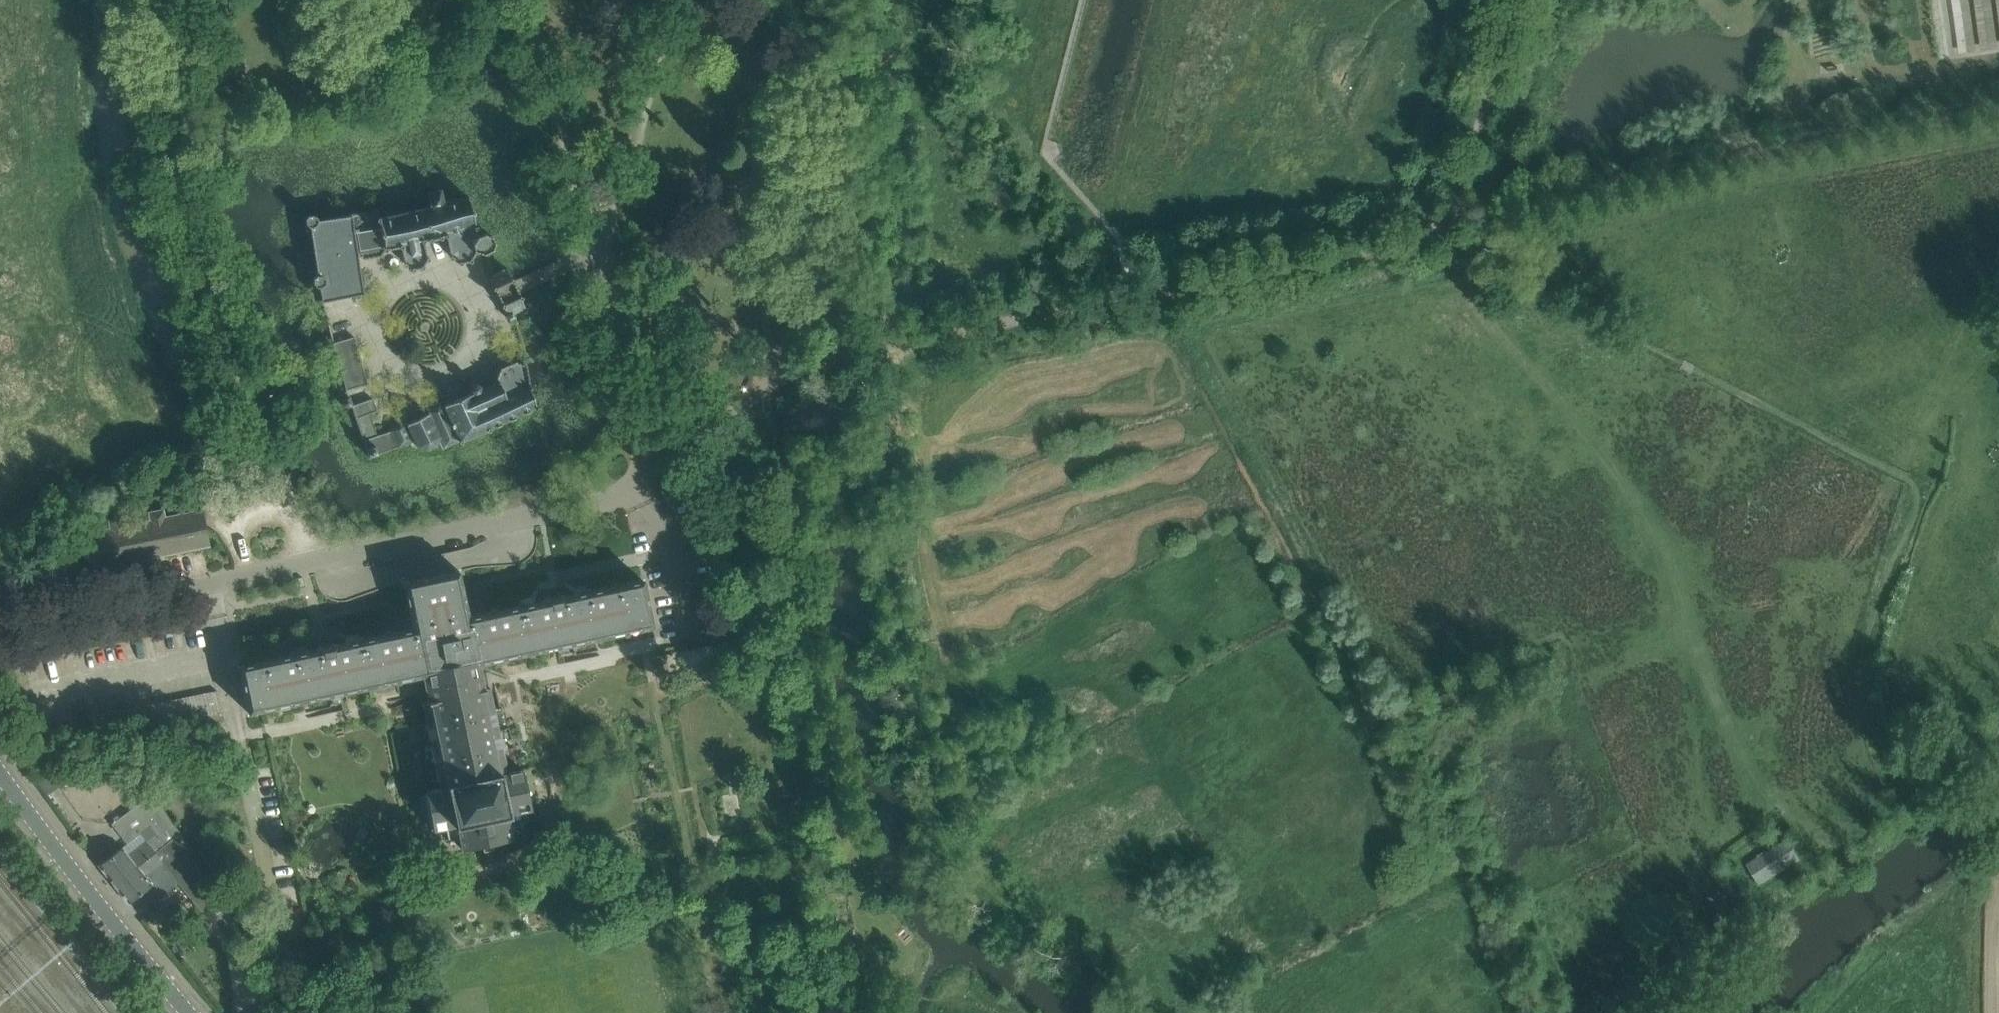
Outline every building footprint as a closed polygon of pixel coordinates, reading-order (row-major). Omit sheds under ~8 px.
[(1956,49),(1998,44),(1998,0),(1950,0),(1956,49)] [(483,253),(484,252),(491,249),(494,242),(491,235),(484,233),(477,236),(475,228),(475,227),(468,197),(442,203),(439,190),(428,193),(430,207),(378,217),(377,210),(349,213),(349,215),(320,221),(318,216),(313,214),(308,214),(304,219),(304,223),(307,228),(310,228),(317,274),(313,276),(313,282),(317,285),(319,285),(322,301),(362,293),(357,253),(363,258),(380,254),(385,247),(399,245),(403,262),(412,267),(420,265),(426,257),(422,238),(445,234),(450,256),(459,261),(469,259),(475,250),(483,253)] [(515,318),(513,313),(526,307),(516,287),(507,268),(489,277),(498,296),(507,315),(506,315),(509,321),(515,318)] [(345,389),(347,389),(366,383),(353,336),(333,342),(345,389)] [(536,407),(526,365),(515,361),(500,368),(496,378),(497,382),(479,389),(480,386),(475,383),(471,385),(470,390),(469,389),(464,377),(437,389),(443,405),(438,402),(430,406),(427,412),(406,423),(400,420),(392,424),(389,430),(376,434),(369,412),(376,410),(372,397),(352,404),(349,396),(347,396),(348,397),(345,398),(343,400),(342,402),(342,404),(342,406),(343,407),(344,407),(344,408),(346,408),(347,408),(349,408),(350,408),(351,407),(369,457),(409,443),(410,444),(411,445),(412,446),(414,446),(416,446),(427,451),(436,446),(439,438),(443,448),(460,440),(461,441),(488,429),(536,407)] [(82,532),(86,550),(90,570),(209,545),(202,508),(165,515),(163,508),(148,511),(150,518),(124,524),(123,516),(108,519),(109,527),(82,532)] [(468,616),(459,571),(459,569),(402,581),(412,628),(238,665),(248,712),(328,695),(330,704),(347,700),(345,691),(422,675),(425,685),(419,686),(422,700),(440,786),(425,789),(433,829),(445,827),(448,840),(459,838),(462,849),(512,838),(510,827),(521,825),(518,811),(531,808),(522,769),(507,772),(489,686),(483,687),(478,663),(556,646),(557,655),(574,651),(572,643),(652,626),(642,579),(468,616)] [(204,693),(209,717),(222,715),(217,690),(204,693)] [(192,695),(197,720),(209,717),(204,693),(192,695)] [(179,698),(184,722),(197,720),(192,695),(179,698)] [(166,701),(171,725),(184,722),(179,698),(166,701)] [(114,852),(98,865),(113,884),(179,831),(151,793),(144,798),(110,823),(127,844),(140,833),(146,840),(128,854),(122,846),(114,852)] [(179,831),(113,884),(128,903),(144,890),(152,884),(144,874),(161,861),(161,862),(172,854),(175,858),(165,866),(207,920),(228,903),(204,873),(194,860),(198,857),(179,831)] [(1799,859),(1786,837),(1746,862),(1759,884),(1799,859)]
